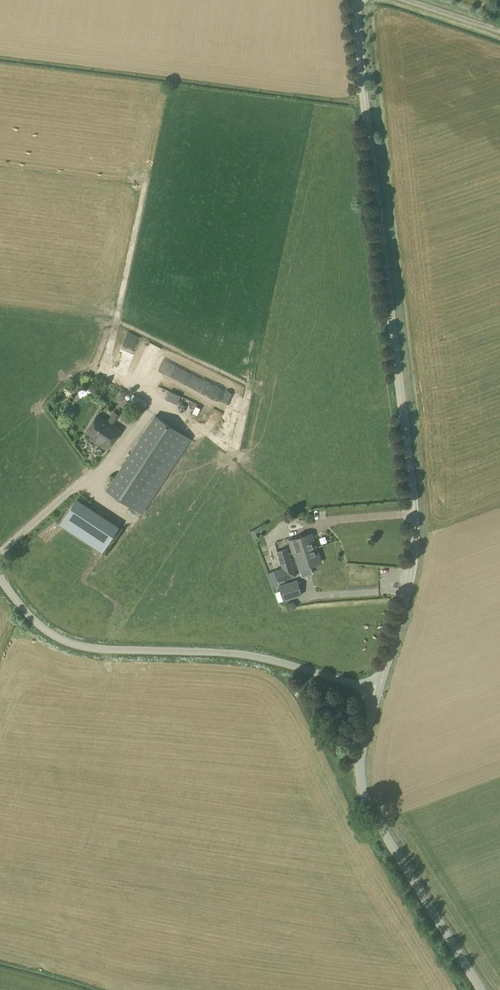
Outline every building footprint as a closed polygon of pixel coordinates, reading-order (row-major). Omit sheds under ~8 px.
[(127,373),(130,361),(120,358),(117,371),(127,373)] [(80,398),(92,393),(89,387),(77,392),(80,398)] [(132,397),(146,406),(150,400),(136,390),(132,397)] [(177,404),(181,396),(169,391),(166,400),(177,404)] [(182,399),(179,407),(199,414),(202,406),(182,399)] [(109,447),(120,430),(97,415),(86,432),(109,447)] [(142,513),(190,439),(155,416),(107,490),(142,513)] [(102,552),(119,527),(77,499),(60,524),(102,552)] [(310,549),(316,547),(311,534),(288,541),(292,553),(294,553),(295,555),(310,550),(310,549)] [(310,550),(295,555),(300,569),(320,562),(316,547),(310,549),(310,550)] [(279,583),(285,581),(285,580),(296,576),(288,548),(276,552),(281,568),(274,570),(279,583)] [(282,601),(302,595),(297,580),(277,586),(282,601)] [(289,610),(296,607),(294,601),(286,603),(289,610)]
